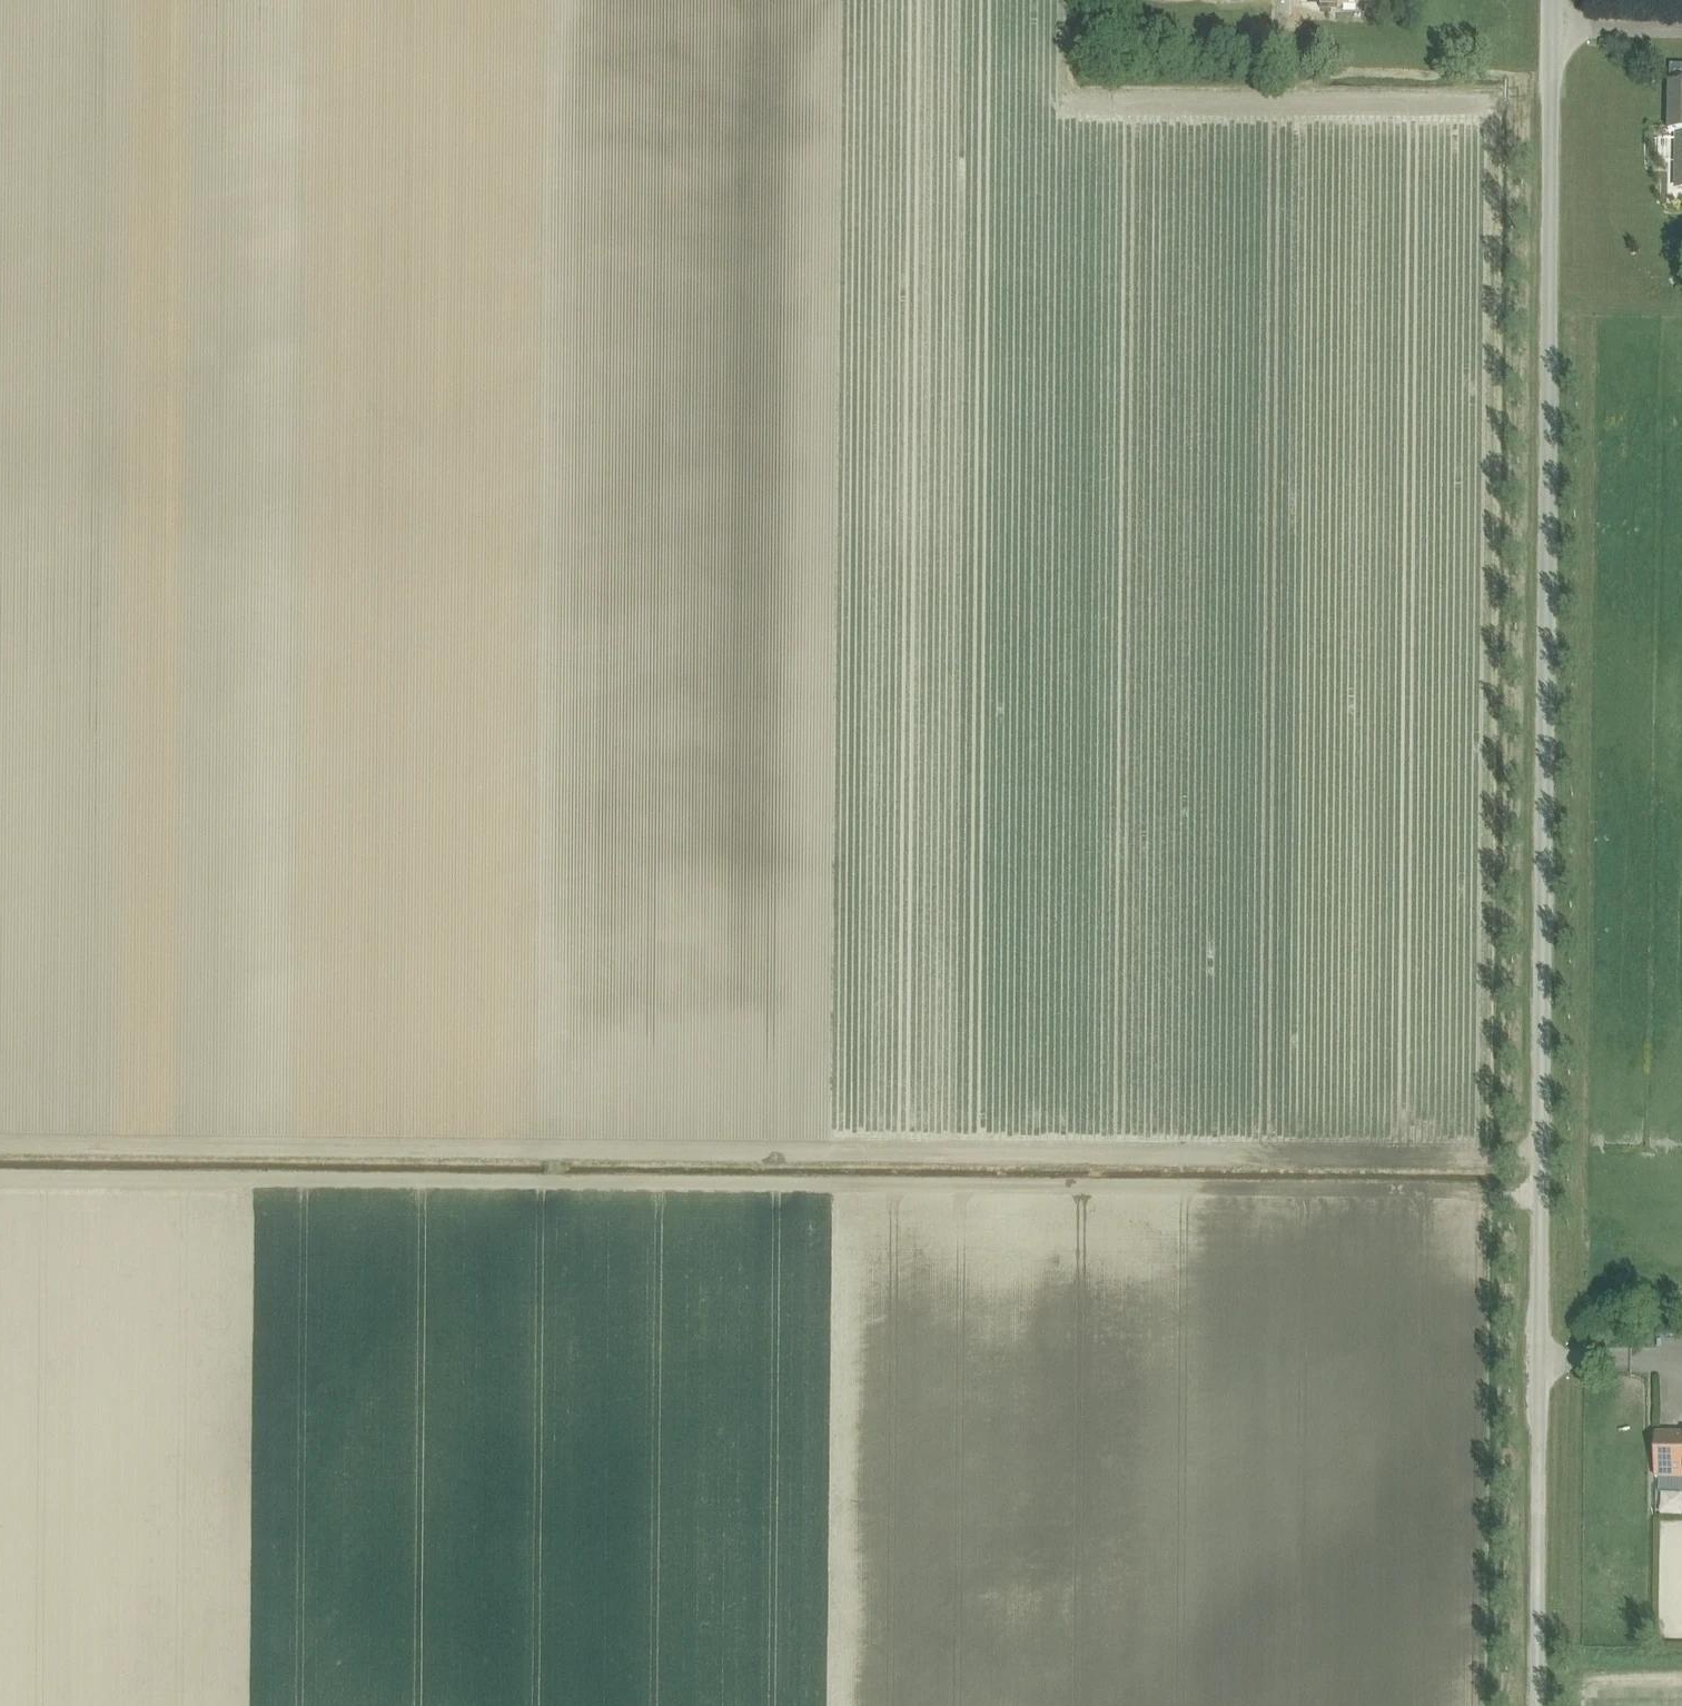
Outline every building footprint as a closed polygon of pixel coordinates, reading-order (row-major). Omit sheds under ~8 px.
[(1670,67),(1669,134),(1677,134),(1676,189),(1681,189),(1681,67),(1670,67)] [(1655,1433),(1655,1478),(1681,1478),(1681,1433),(1655,1433)]
